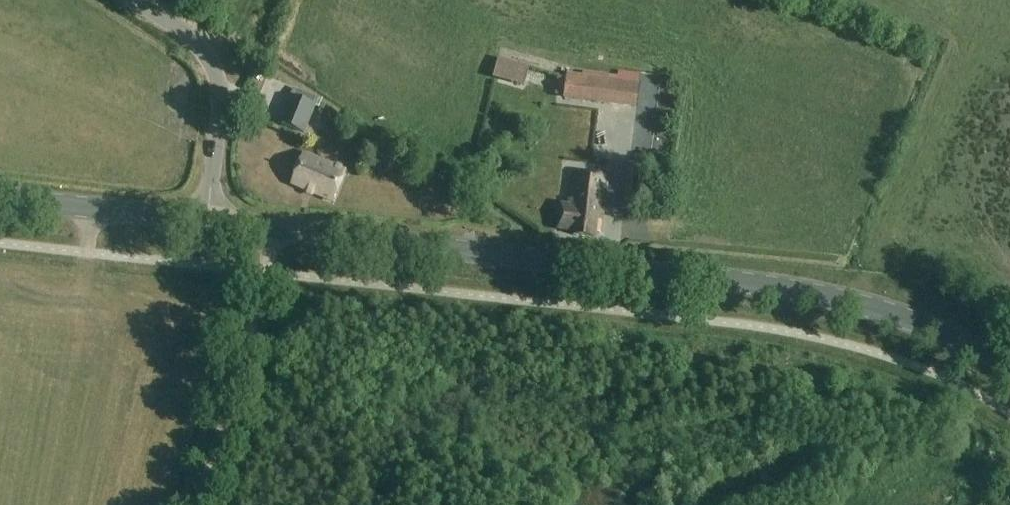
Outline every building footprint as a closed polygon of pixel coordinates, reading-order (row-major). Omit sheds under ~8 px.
[(498,58),(492,78),(508,83),(513,62),(498,58)] [(569,76),(566,99),(635,108),(638,85),(639,83),(639,79),(582,72),(582,75),(569,74),(569,76)] [(279,123),(281,124),(302,133),(303,133),(315,107),(318,108),(321,102),(322,100),(311,95),(293,88),(289,95),(291,96),(279,123)] [(590,173),(599,136),(556,126),(547,163),(590,173)] [(332,200),(345,171),(302,152),(289,182),(332,200)] [(629,164),(622,209),(634,211),(641,166),(629,164)] [(600,233),(607,175),(574,171),(569,207),(559,205),(556,229),(574,231),(573,235),(596,238),(597,233),(600,233)]
